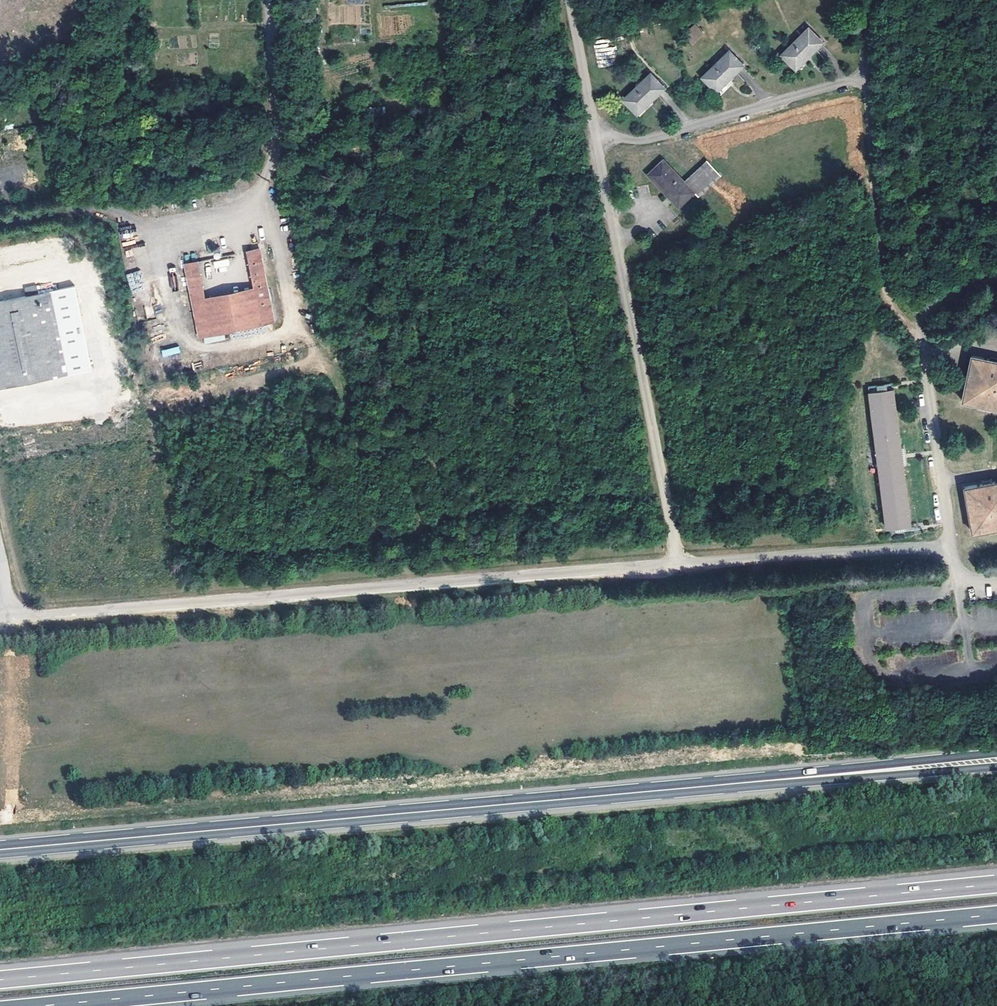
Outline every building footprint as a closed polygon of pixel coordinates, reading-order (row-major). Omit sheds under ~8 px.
[(682,35),(691,45),(704,34),(695,24),(682,35)] [(807,28),(781,54),(795,68),(822,42),(807,28)] [(728,50),(702,76),(716,90),(742,65),(728,50)] [(650,72),(622,98),(636,112),(663,87),(650,72)] [(662,157),(646,173),(679,207),(695,192),(686,182),(662,157)] [(707,162),(686,182),(695,192),(701,198),(721,177),(707,162)] [(205,295),(196,259),(183,261),(198,336),(274,321),(259,246),(244,249),(251,286),(205,295)] [(215,268),(229,265),(228,259),(213,262),(215,268)] [(125,275),(131,290),(144,284),(138,270),(125,275)] [(0,300),(0,387),(67,373),(91,368),(74,285),(49,290),(37,292),(36,283),(23,284),(25,295),(0,300)] [(178,346),(161,351),(163,357),(180,352),(178,346)] [(966,396),(996,404),(996,358),(977,353),(966,396)] [(867,392),(885,526),(911,523),(894,389),(867,392)] [(972,530),(996,526),(996,480),(964,486),(972,530)]
